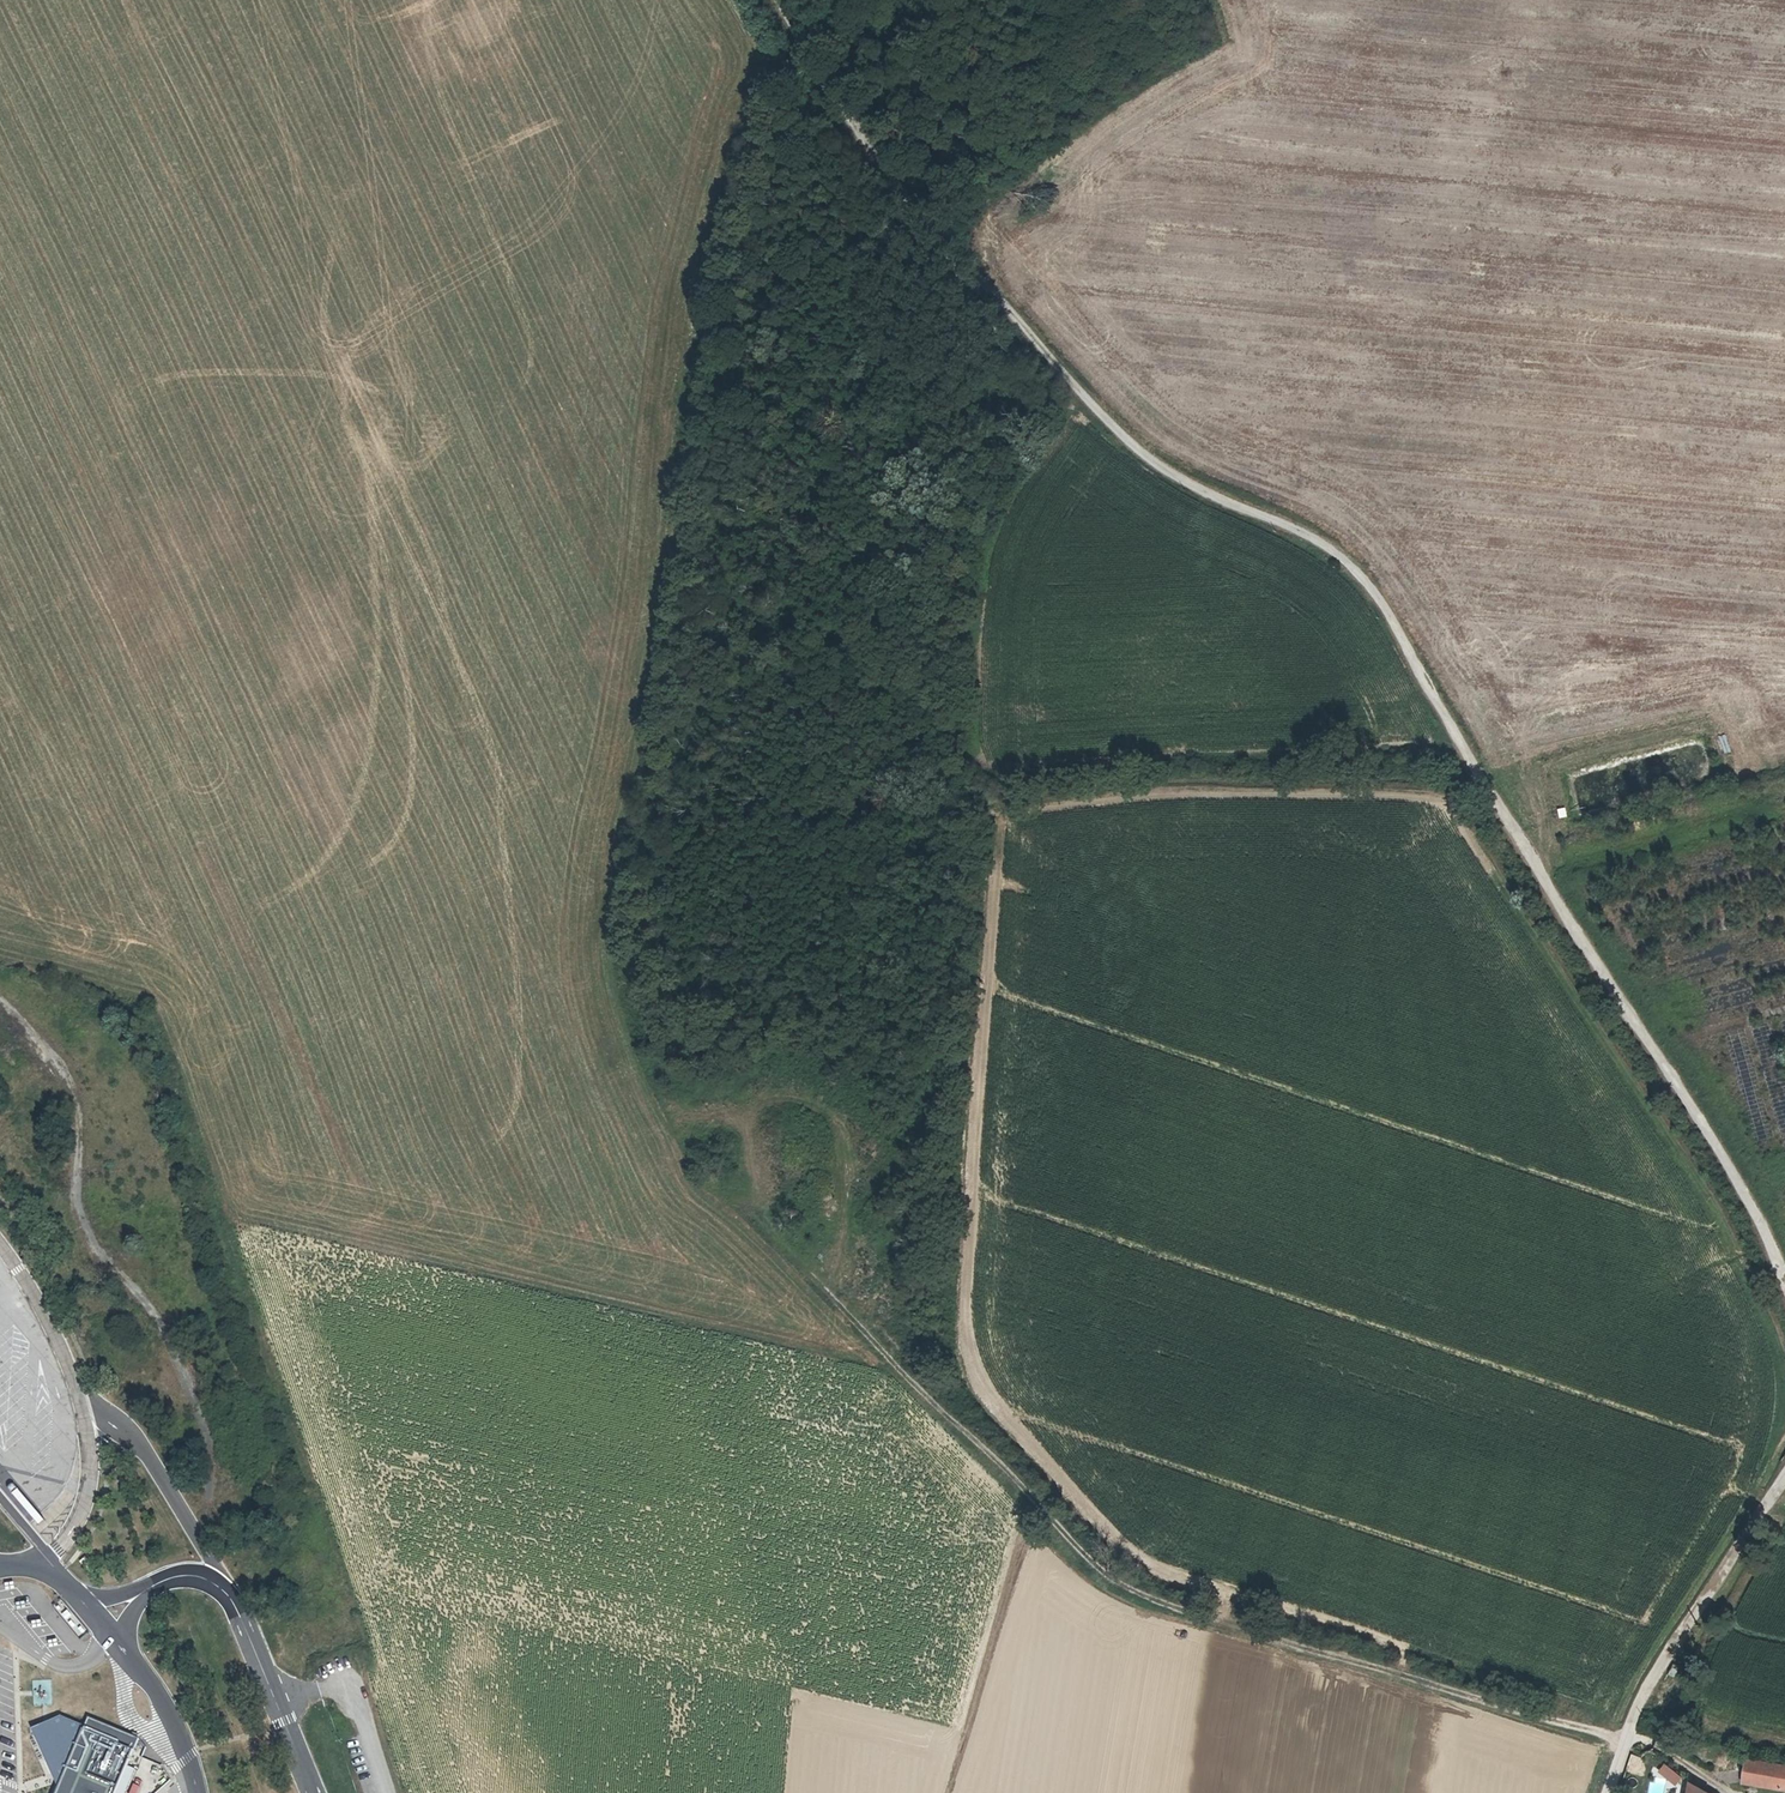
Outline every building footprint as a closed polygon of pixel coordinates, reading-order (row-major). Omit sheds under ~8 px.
[(1717,754),(1726,752),(1724,734),(1714,736),(1717,754)] [(1673,1682),(1678,1672),(1671,1668),(1666,1678),(1673,1682)] [(59,1788),(85,1727),(61,1716),(32,1730),(56,1777),(59,1788)] [(146,1748),(139,1738),(89,1718),(85,1727),(59,1788),(57,1792),(126,1792),(146,1748)] [(1709,1744),(1705,1757),(1720,1761),(1724,1748),(1709,1744)] [(1743,1783),(1784,1792),(1784,1765),(1746,1758),(1743,1783)] [(1674,1785),(1681,1776),(1662,1763),(1655,1772),(1674,1785)]
